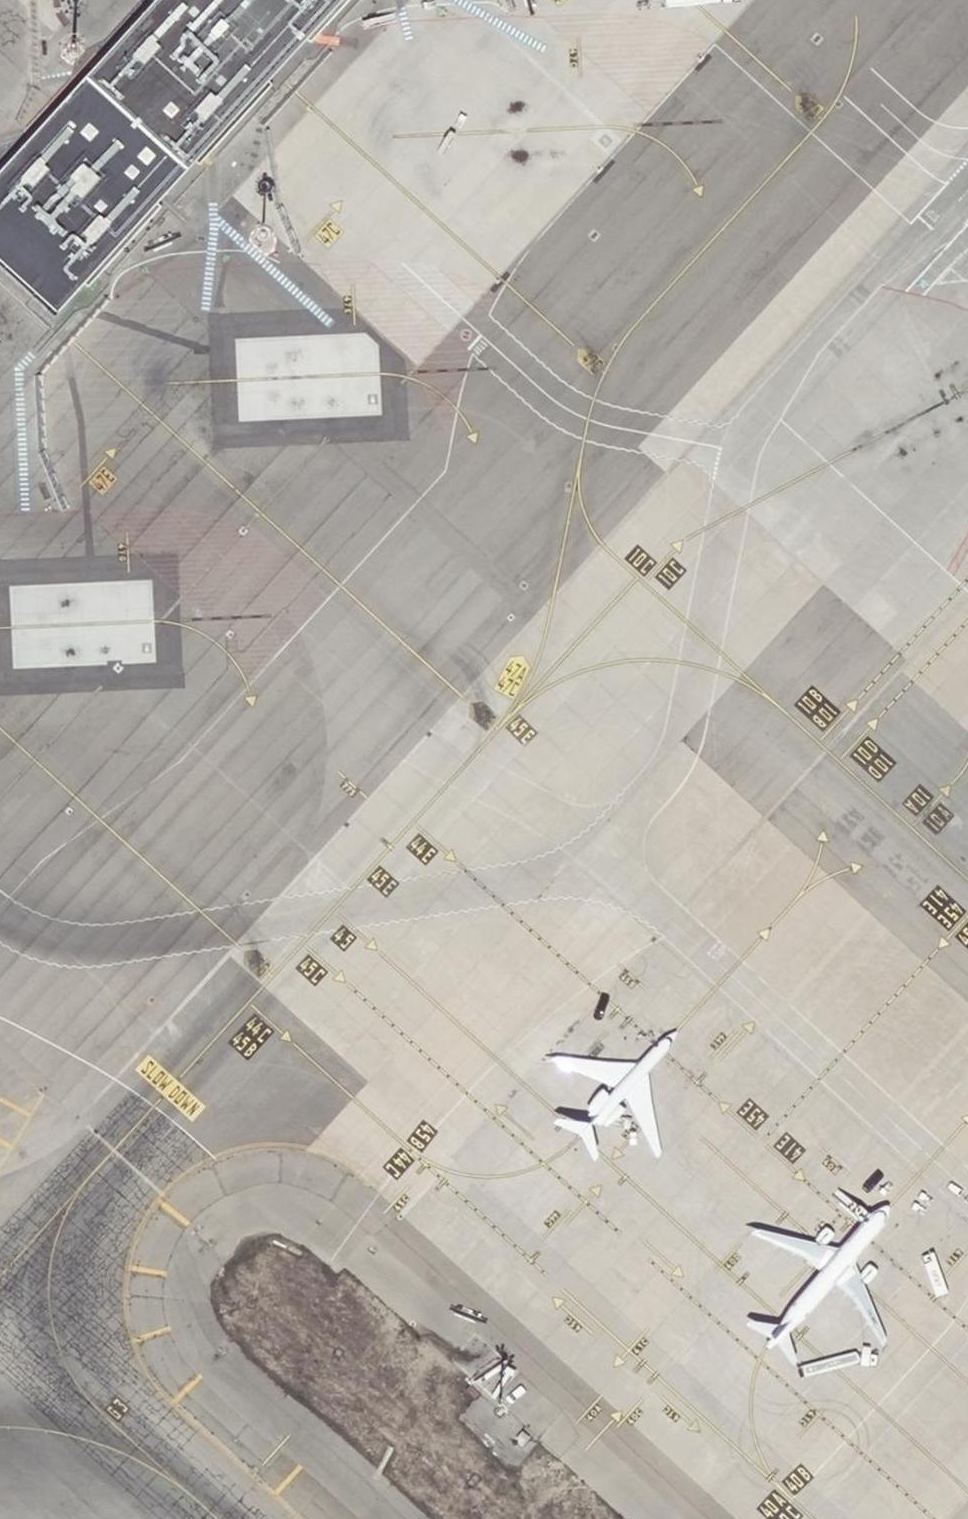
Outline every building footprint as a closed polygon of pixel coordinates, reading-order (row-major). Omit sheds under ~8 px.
[(114,62),(99,78),(0,186),(0,260),(57,315),(200,170),(214,155),(355,0),(170,0),(114,62)]
